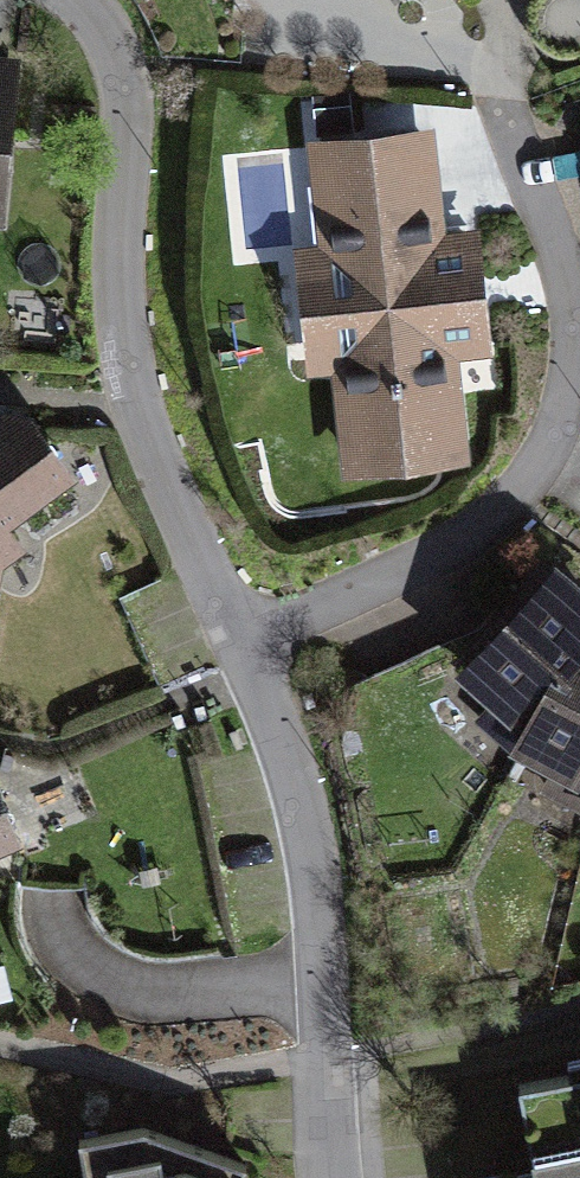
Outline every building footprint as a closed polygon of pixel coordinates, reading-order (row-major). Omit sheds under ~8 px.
[(0,61),(0,178),(12,62),(0,61)] [(308,429),(460,425),(453,145),(300,149),(308,429)] [(70,482),(34,428),(0,421),(0,533),(70,482)] [(16,556),(0,535),(0,567),(16,556)] [(567,609),(457,736),(530,797),(579,833),(579,618),(567,609)] [(16,849),(0,812),(0,856),(16,849)] [(234,1119),(38,1142),(42,1177),(242,1177),(234,1119)]
